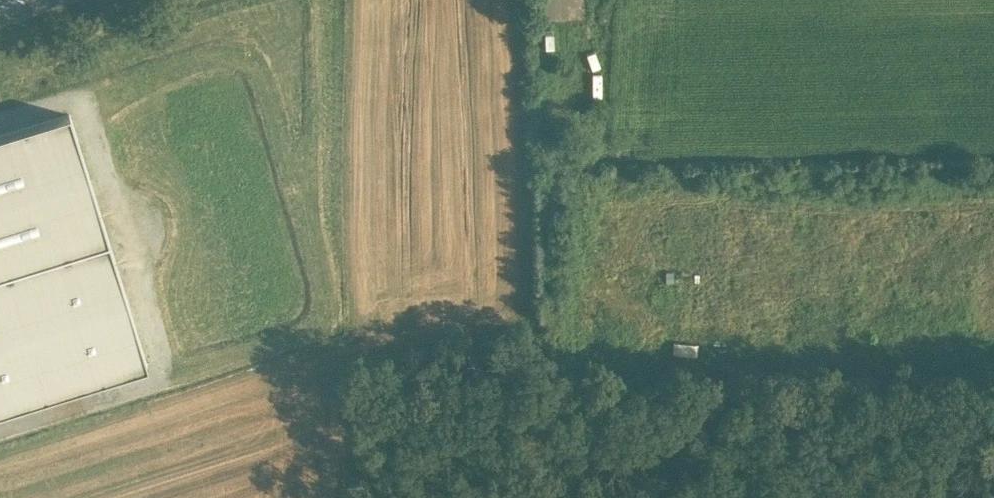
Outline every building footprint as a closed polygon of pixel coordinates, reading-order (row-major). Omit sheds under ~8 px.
[(69,112),(0,134),(0,411),(148,365),(69,112)]
